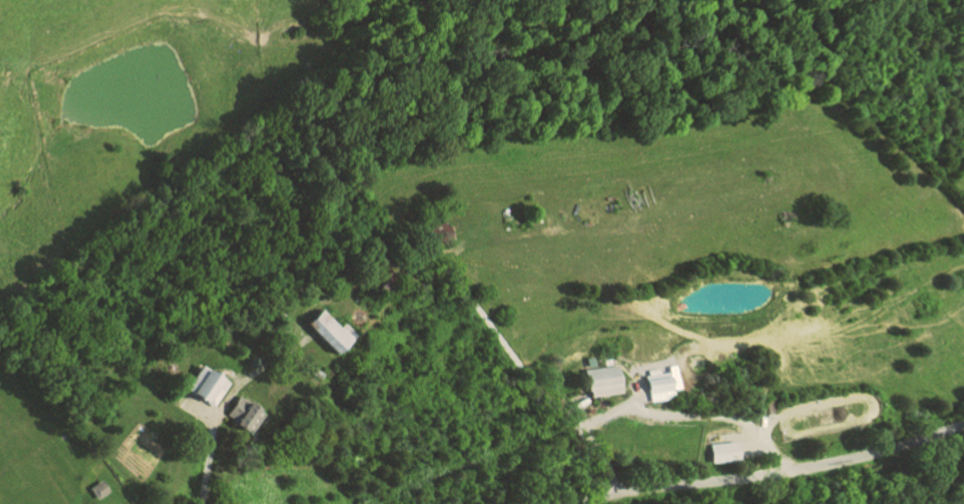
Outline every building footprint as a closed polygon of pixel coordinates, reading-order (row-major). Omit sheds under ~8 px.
[(440,217),(448,238),(430,244),(422,223),(440,217)] [(328,353),(351,333),(340,321),(334,326),(319,308),(302,322),(312,333),(328,353)] [(589,395),(618,391),(617,385),(620,385),(618,364),(611,365),(610,359),(606,360),(606,366),(583,368),(586,389),(588,389),(589,395)] [(209,405),(225,381),(200,364),(183,388),(209,405)] [(671,396),(670,388),(677,387),(674,364),(667,365),(668,371),(644,374),(647,399),(671,396)] [(247,431),(258,415),(252,410),(254,408),(236,395),(223,413),(231,418),(228,422),(238,429),(240,426),(247,431)] [(180,421),(186,425),(178,438),(172,434),(180,421)] [(739,459),(738,441),(732,441),(732,436),(715,437),(715,443),(710,443),(711,461),(739,459)] [(95,498),(107,490),(99,480),(88,487),(95,498)]
